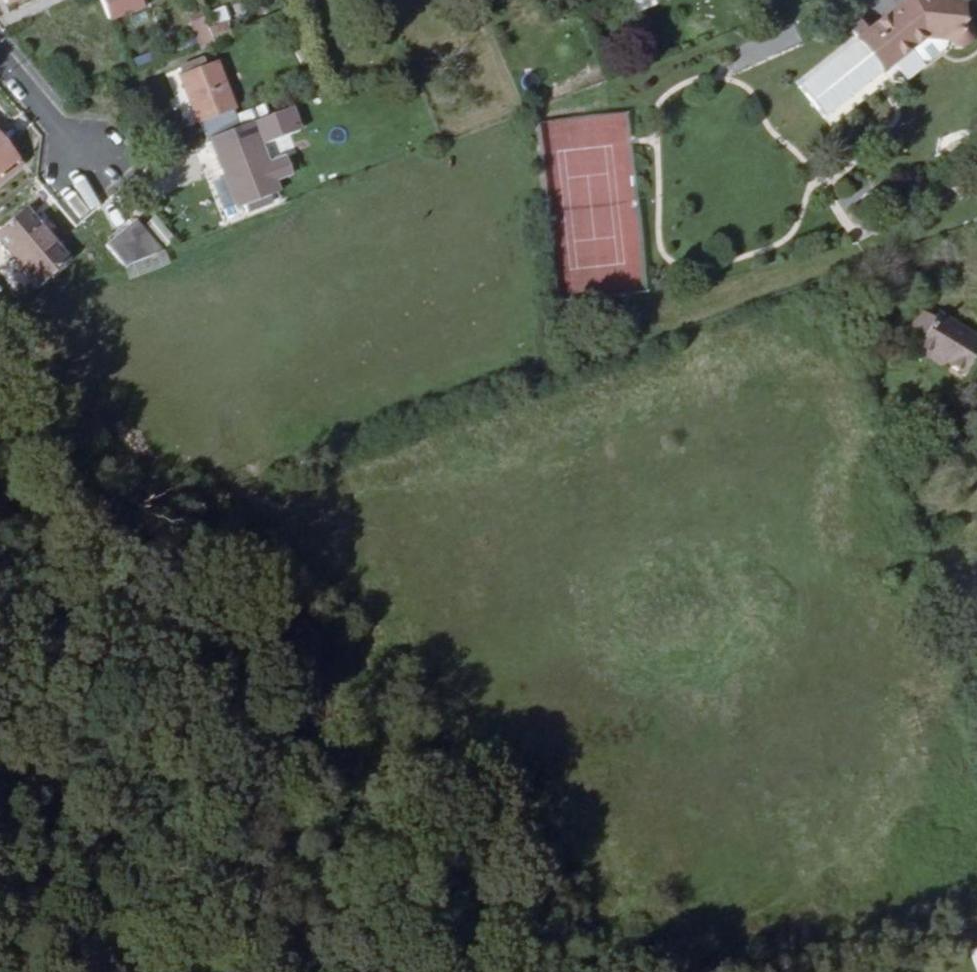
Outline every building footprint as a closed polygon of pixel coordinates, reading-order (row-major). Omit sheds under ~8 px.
[(100,13),(129,1),(129,0),(94,0),(100,13)] [(864,35),(890,67),(925,39),(935,38),(935,42),(938,46),(941,50),(945,52),(950,52),(956,50),(960,47),(962,43),(962,34),(959,29),(955,26),(955,1),(906,1),(864,35)] [(199,23),(207,41),(225,34),(218,16),(199,23)] [(796,89),(822,121),(890,67),(864,35),(796,89)] [(183,71),(205,133),(210,131),(242,120),(220,58),(183,71)] [(242,120),(210,131),(237,205),(277,190),(257,136),(262,135),(263,138),(298,126),(289,103),(242,120)] [(9,163),(0,151),(0,171),(9,163)] [(219,178),(208,182),(216,207),(228,204),(219,178)] [(0,224),(0,248),(32,286),(62,261),(19,208),(0,224)] [(138,226),(135,223),(103,251),(115,266),(140,256),(124,237),(138,226)] [(158,250),(138,226),(124,237),(140,256),(158,250)] [(902,336),(914,344),(930,319),(917,310),(902,336)] [(914,344),(911,349),(938,366),(941,362),(963,375),(976,353),(976,339),(933,313),(930,319),(914,344)] [(965,560),(976,593),(976,556),(965,560)] [(976,924),(976,901),(969,904),(976,924)] [(969,904),(952,910),(958,929),(976,924),(969,904)]
